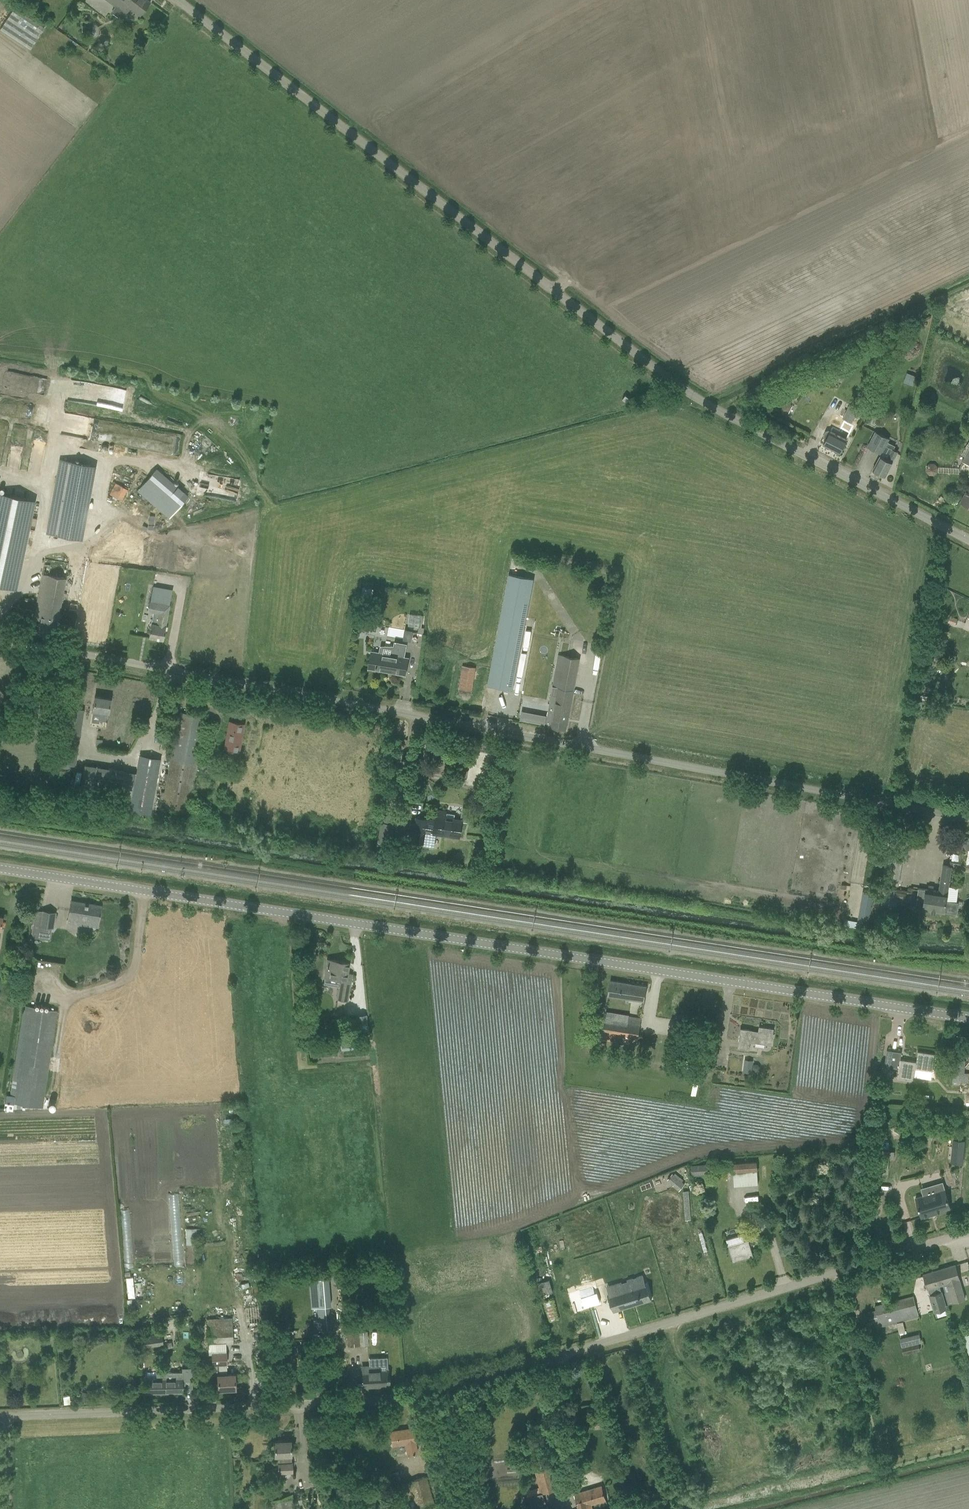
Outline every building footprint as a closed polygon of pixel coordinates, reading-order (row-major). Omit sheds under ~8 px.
[(123,17),(130,8),(140,15),(151,2),(148,0),(107,0),(116,7),(114,10),(113,13),(119,18),(123,17)] [(839,368),(830,371),(831,376),(841,373),(839,368)] [(907,373),(905,378),(915,381),(916,376),(907,373)] [(628,403),(631,399),(626,395),(622,399),(628,403)] [(781,407),(782,411),(785,413),(789,411),(791,407),(791,403),(787,401),(784,403),(781,407)] [(839,416),(849,422),(851,423),(859,409),(849,404),(845,413),(841,411),(839,416)] [(823,444),(840,453),(850,433),(834,424),(830,431),(828,430),(826,431),(824,435),(825,437),(827,438),(824,444),(823,444)] [(875,431),(867,446),(881,454),(889,438),(875,431)] [(880,455),(873,470),(885,476),(898,452),(893,449),(887,459),(880,455)] [(56,459),(47,534),(82,538),(91,463),(56,459)] [(929,475),(934,475),(938,472),(938,467),(935,463),(930,463),(926,466),(926,471),(929,475)] [(188,496),(156,468),(137,490),(169,517),(188,496)] [(109,494),(121,500),(127,489),(116,482),(109,494)] [(961,502),(968,506),(968,486),(961,502)] [(8,587),(25,499),(0,494),(0,586),(8,587)] [(39,621),(37,633),(55,637),(68,563),(45,558),(33,620),(39,621)] [(534,578),(509,574),(494,650),(490,675),(488,685),(513,690),(534,578)] [(148,611),(154,612),(151,623),(149,637),(163,640),(170,605),(161,603),(163,592),(151,590),(149,601),(150,601),(148,611)] [(420,626),(422,615),(409,612),(407,624),(420,626)] [(389,635),(401,637),(402,629),(390,627),(389,635)] [(403,629),(402,639),(410,640),(410,629),(403,629)] [(372,650),(371,657),(369,667),(387,670),(391,670),(390,671),(406,674),(409,658),(404,657),(406,644),(395,642),(395,645),(380,645),(380,651),(372,650)] [(545,726),(566,730),(580,658),(559,654),(545,726)] [(457,688),(471,690),(475,667),(462,664),(457,688)] [(107,721),(110,699),(95,696),(93,710),(101,711),(100,720),(107,721)] [(238,753),(244,724),(230,721),(225,750),(238,753)] [(76,743),(63,742),(63,764),(75,764),(76,743)] [(148,816),(158,758),(138,755),(129,812),(148,816)] [(124,770),(84,764),(80,789),(120,795),(124,770)] [(460,836),(462,820),(454,819),(455,814),(446,813),(446,811),(437,810),(436,819),(415,816),(412,842),(423,843),(423,846),(435,847),(437,833),(460,836)] [(393,823),(380,822),(378,835),(391,836),(393,823)] [(946,900),(951,866),(943,865),(940,891),(926,889),(919,888),(916,907),(957,914),(958,902),(946,900)] [(900,876),(884,874),(882,883),(899,885),(900,876)] [(904,899),(905,892),(876,887),(875,894),(904,899)] [(858,922),(868,924),(874,893),(867,892),(863,917),(859,916),(858,922)] [(98,921),(101,906),(71,901),(68,922),(86,925),(87,919),(98,921)] [(53,927),(55,913),(42,911),(40,925),(53,927)] [(348,1001),(351,984),(352,974),(347,973),(349,963),(328,959),(327,960),(328,960),(325,977),(339,979),(336,999),(348,1001)] [(608,995),(632,998),(645,1000),(647,986),(610,980),(608,995)] [(30,1111),(31,1105),(44,1107),(58,1010),(30,1006),(25,1005),(25,1010),(23,1010),(9,1099),(13,1099),(13,1102),(17,1103),(16,1111),(30,1111)] [(603,1038),(639,1043),(643,1018),(630,1015),(629,1020),(606,1017),(603,1038)] [(771,1045),(774,1029),(759,1026),(758,1033),(752,1032),(753,1030),(741,1028),(738,1048),(750,1049),(751,1042),(771,1045)] [(312,1027),(307,1038),(313,1041),(318,1030),(312,1027)] [(902,1052),(894,1051),(887,1050),(884,1066),(899,1068),(897,1078),(914,1081),(916,1068),(933,1071),(935,1054),(918,1051),(916,1062),(900,1059),(902,1052)] [(744,1059),(743,1072),(751,1072),(752,1060),(744,1059)] [(968,1081),(968,1071),(965,1071),(965,1060),(953,1060),(953,1081),(968,1081)] [(933,1132),(925,1131),(921,1130),(920,1138),(924,1138),(932,1139),(933,1132)] [(953,1139),(951,1162),(963,1164),(965,1141),(953,1139)] [(757,1161),(741,1162),(741,1159),(732,1159),(732,1163),(733,1172),(757,1170),(757,1161)] [(706,1164),(693,1164),(691,1165),(692,1175),(709,1174),(708,1164),(706,1164)] [(685,1184),(679,1179),(674,1184),(673,1186),(679,1191),(685,1184)] [(922,1218),(951,1209),(945,1189),(916,1198),(922,1218)] [(733,1261),(754,1255),(749,1239),(744,1240),(742,1234),(727,1239),(733,1261)] [(505,1265),(516,1262),(511,1243),(500,1246),(505,1265)] [(947,1283),(948,1287),(953,1302),(966,1298),(960,1279),(955,1264),(939,1269),(943,1285),(947,1283)] [(935,1312),(946,1309),(945,1307),(946,1307),(939,1286),(943,1285),(939,1269),(923,1274),(928,1289),(929,1289),(930,1295),(935,1312)] [(630,1288),(609,1294),(608,1294),(614,1311),(652,1300),(647,1282),(645,1283),(643,1275),(637,1276),(637,1277),(633,1279),(633,1278),(627,1279),(627,1280),(630,1288)] [(133,1277),(126,1277),(128,1297),(135,1297),(133,1277)] [(329,1305),(331,1305),(328,1277),(309,1279),(311,1307),(316,1307),(329,1305)] [(538,1283),(541,1295),(548,1293),(545,1281),(538,1283)] [(571,1297),(575,1312),(601,1305),(596,1289),(571,1297)] [(880,1326),(919,1316),(913,1296),(875,1306),(880,1326)] [(559,1319),(554,1299),(544,1301),(549,1321),(559,1319)] [(331,1330),(329,1305),(316,1307),(318,1331),(331,1330)] [(207,1325),(207,1343),(226,1343),(233,1343),(232,1324),(207,1325)] [(960,1331),(964,1345),(968,1344),(968,1328),(960,1331)] [(348,1347),(368,1345),(367,1330),(359,1331),(347,1332),(348,1347)] [(918,1342),(921,1341),(918,1332),(899,1337),(903,1354),(920,1349),(918,1342)] [(152,1335),(141,1336),(142,1348),(154,1347),(152,1335)] [(227,1373),(227,1354),(212,1354),(212,1364),(219,1364),(219,1373),(217,1373),(218,1389),(235,1388),(235,1372),(227,1373)] [(363,1387),(389,1385),(388,1370),(380,1371),(380,1364),(362,1365),(362,1369),(364,1386),(363,1386),(363,1387)] [(183,1393),(182,1377),(182,1372),(156,1372),(156,1377),(145,1377),(146,1393),(183,1393)] [(92,1396),(82,1394),(81,1401),(91,1403),(92,1396)] [(604,1427),(603,1418),(594,1419),(595,1428),(604,1427)] [(414,1427),(391,1431),(393,1446),(405,1444),(407,1453),(417,1452),(414,1427)] [(275,1463),(277,1463),(278,1472),(293,1472),(292,1462),(291,1462),(291,1455),(291,1440),(274,1440),(275,1455),(275,1463)] [(547,1504),(546,1504),(543,1493),(558,1489),(550,1457),(533,1461),(539,1483),(540,1487),(527,1491),(532,1508),(535,1508),(537,1508),(549,1508),(547,1504)] [(566,1476),(572,1474),(570,1466),(564,1468),(566,1476)] [(426,1476),(385,1488),(388,1493),(393,1492),(395,1496),(399,1494),(400,1499),(412,1495),(416,1508),(427,1508),(426,1507),(435,1504),(426,1476)] [(579,1508),(593,1508),(592,1504),(599,1502),(601,1506),(608,1504),(602,1485),(575,1493),(579,1508)] [(270,1500),(273,1508),(292,1508),(291,1503),(295,1502),(292,1494),(270,1500)]
